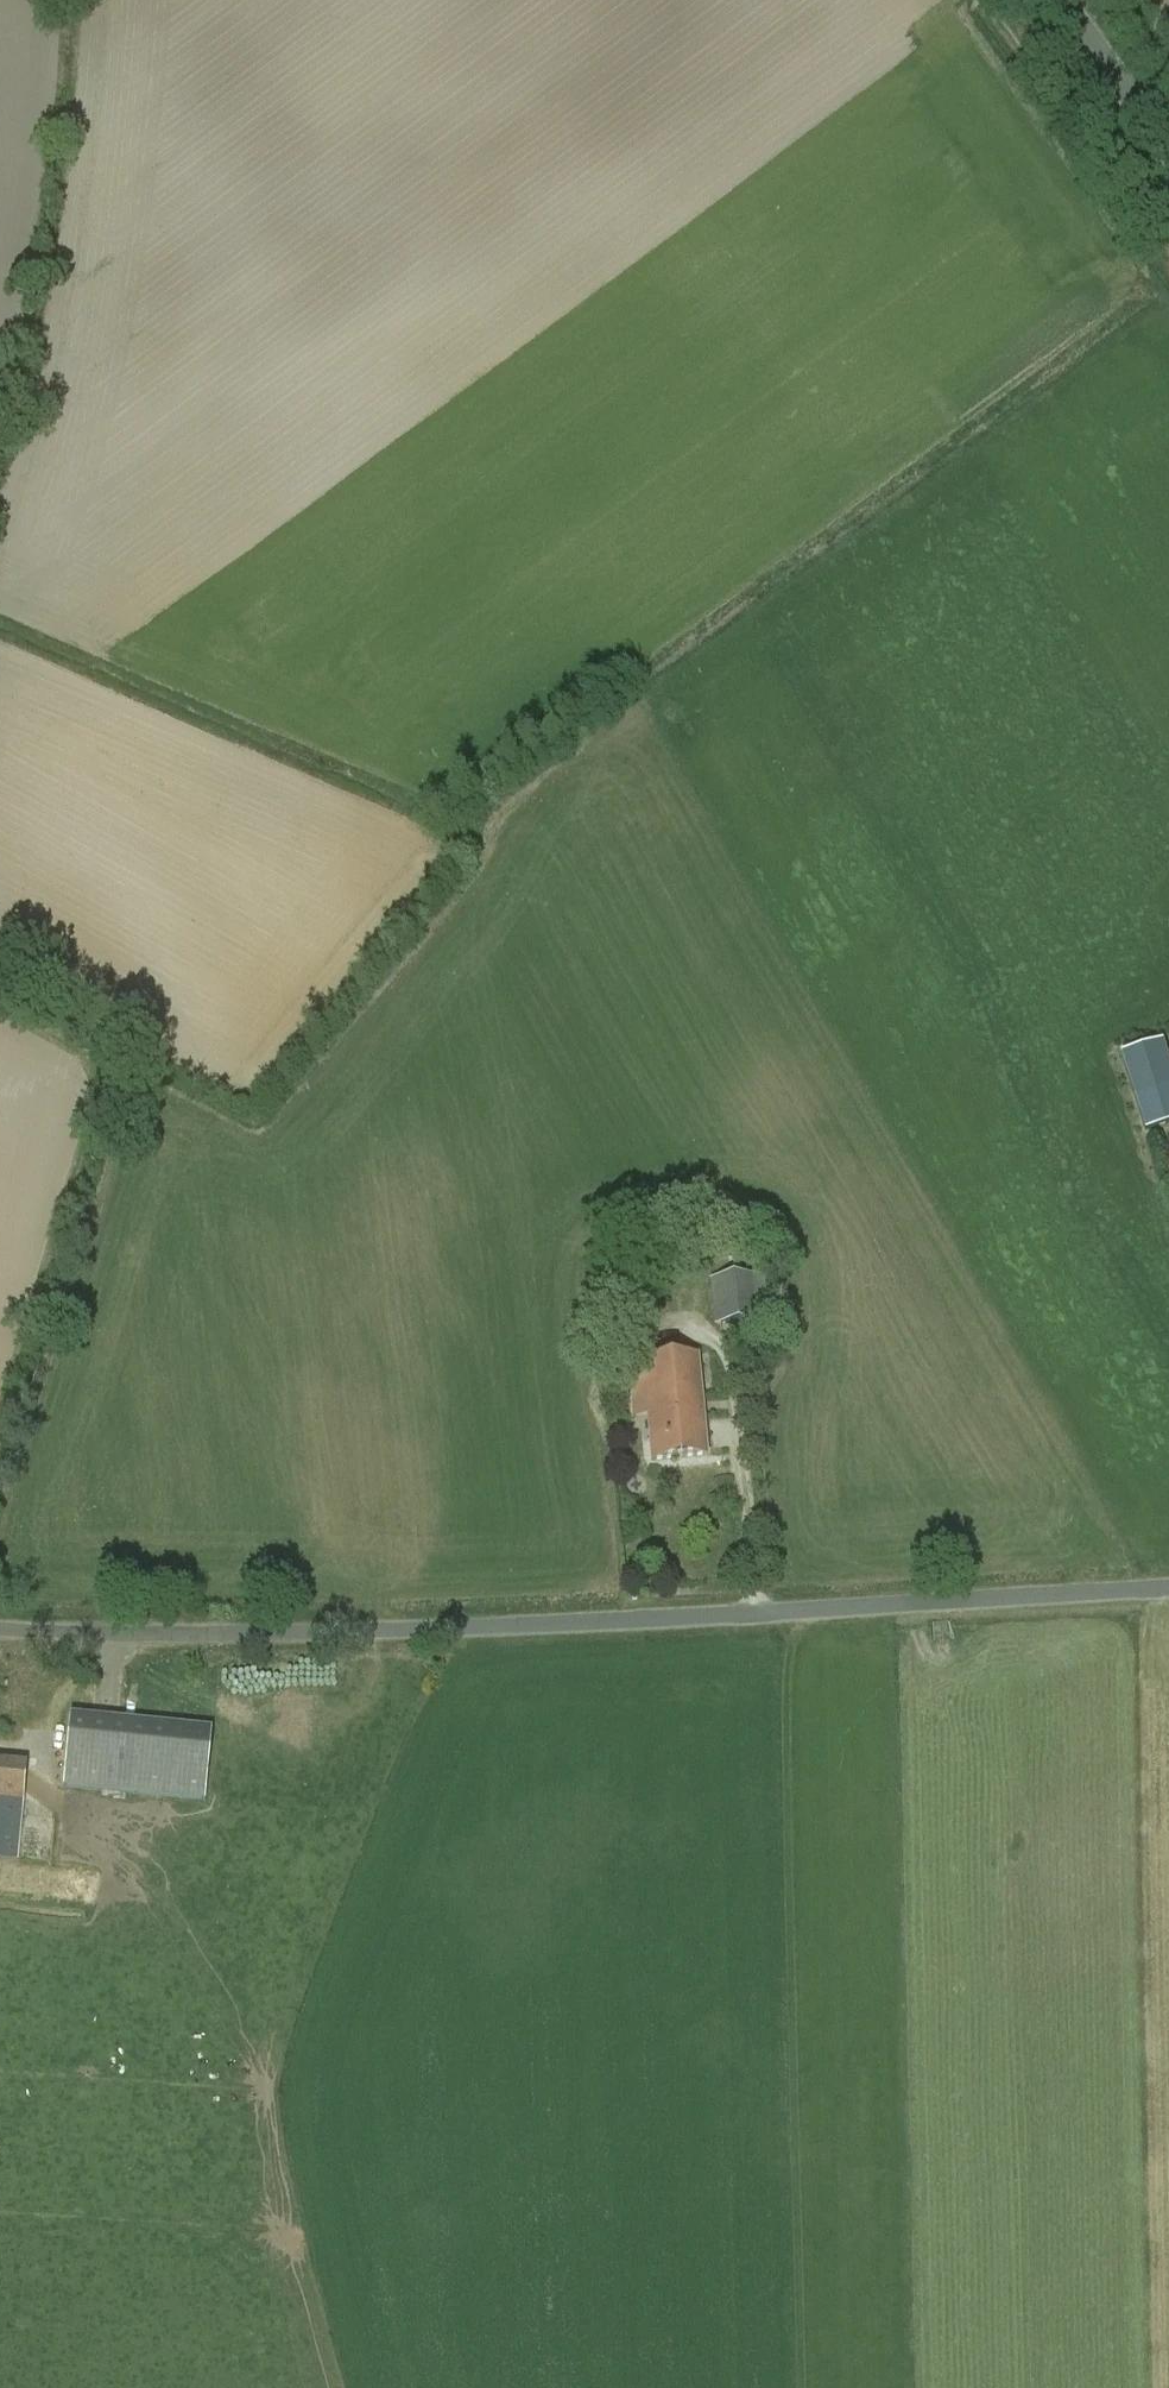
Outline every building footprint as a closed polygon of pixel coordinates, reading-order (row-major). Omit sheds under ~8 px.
[(1150,1113),(1158,1138),(1168,1134),(1168,1107),(1150,1113)] [(714,1326),(773,1322),(770,1274),(709,1280),(714,1326)] [(707,1457),(702,1406),(697,1356),(628,1362),(633,1413),(647,1411),(651,1462),(707,1457)] [(202,1802),(210,1730),(71,1716),(64,1787),(202,1802)] [(0,1761),(0,1856),(19,1857),(28,1764),(0,1761)]
